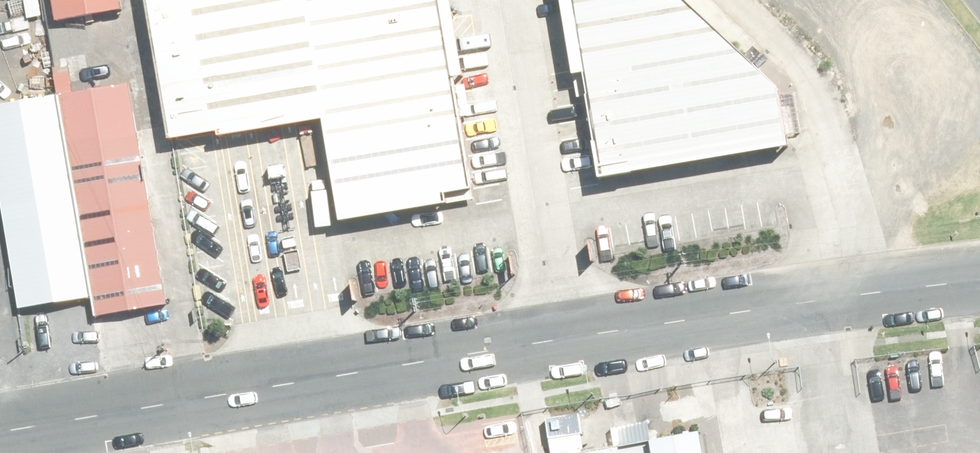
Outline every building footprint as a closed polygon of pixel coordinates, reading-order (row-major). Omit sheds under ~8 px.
[(37,20),(102,10),(100,0),(34,0),(37,20)] [(429,0),(135,0),(156,132),(310,108),(326,208),(458,187),(429,0)] [(594,173),(627,168),(780,140),(773,84),(684,0),(566,0),(594,173)] [(112,85),(40,96),(72,294),(75,317),(147,306),(112,85)] [(0,102),(0,305),(72,294),(40,96),(0,102)] [(640,435),(644,452),(694,452),(689,426),(640,435)] [(533,452),(610,452),(607,439),(533,452)]
